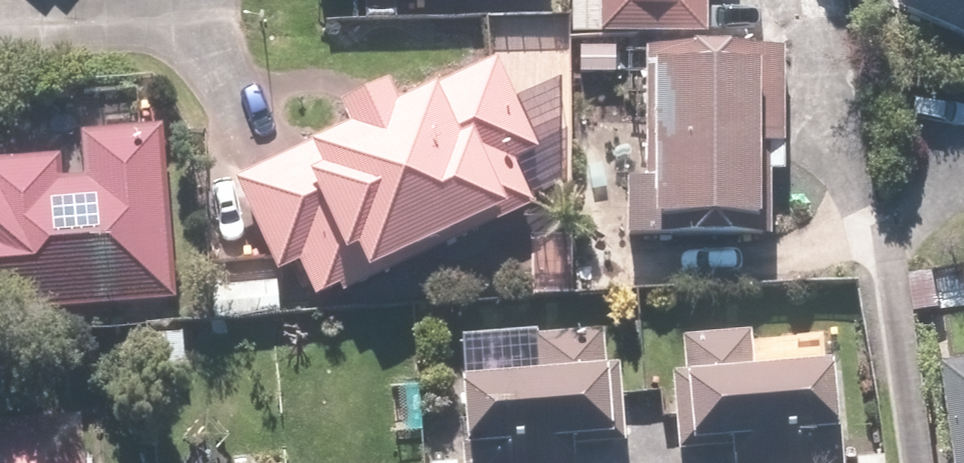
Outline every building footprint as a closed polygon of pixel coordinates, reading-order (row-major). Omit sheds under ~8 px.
[(574,38),(714,39),(714,0),(575,0),(574,38)] [(902,13),(963,38),(963,0),(908,0),(902,13)] [(622,83),(623,44),(573,43),(572,81),(622,83)] [(617,235),(768,239),(773,99),(788,99),(789,49),(623,44),(622,83),(620,130),(670,131),(668,184),(619,182),(617,235)] [(352,127),(239,178),(280,270),(301,261),(319,302),(541,204),(523,164),(544,155),(502,61),(411,101),(402,81),(343,107),(352,127)] [(177,299),(164,129),(69,136),(71,154),(0,160),(0,312),(177,299)] [(272,270),(212,271),(213,326),(273,325),(272,270)] [(429,462),(580,462),(580,444),(624,443),(622,369),(611,369),(610,327),(542,328),(542,371),(468,372),(469,407),(447,408),(448,460),(429,461),(429,462)] [(673,373),(674,450),(738,449),(738,462),(811,462),(810,443),(842,442),(841,373),(760,374),(759,331),(688,332),(689,372),(673,373)] [(951,363),(962,462),(963,462),(963,362),(951,363)] [(91,417),(0,420),(0,462),(93,462),(91,417)]
